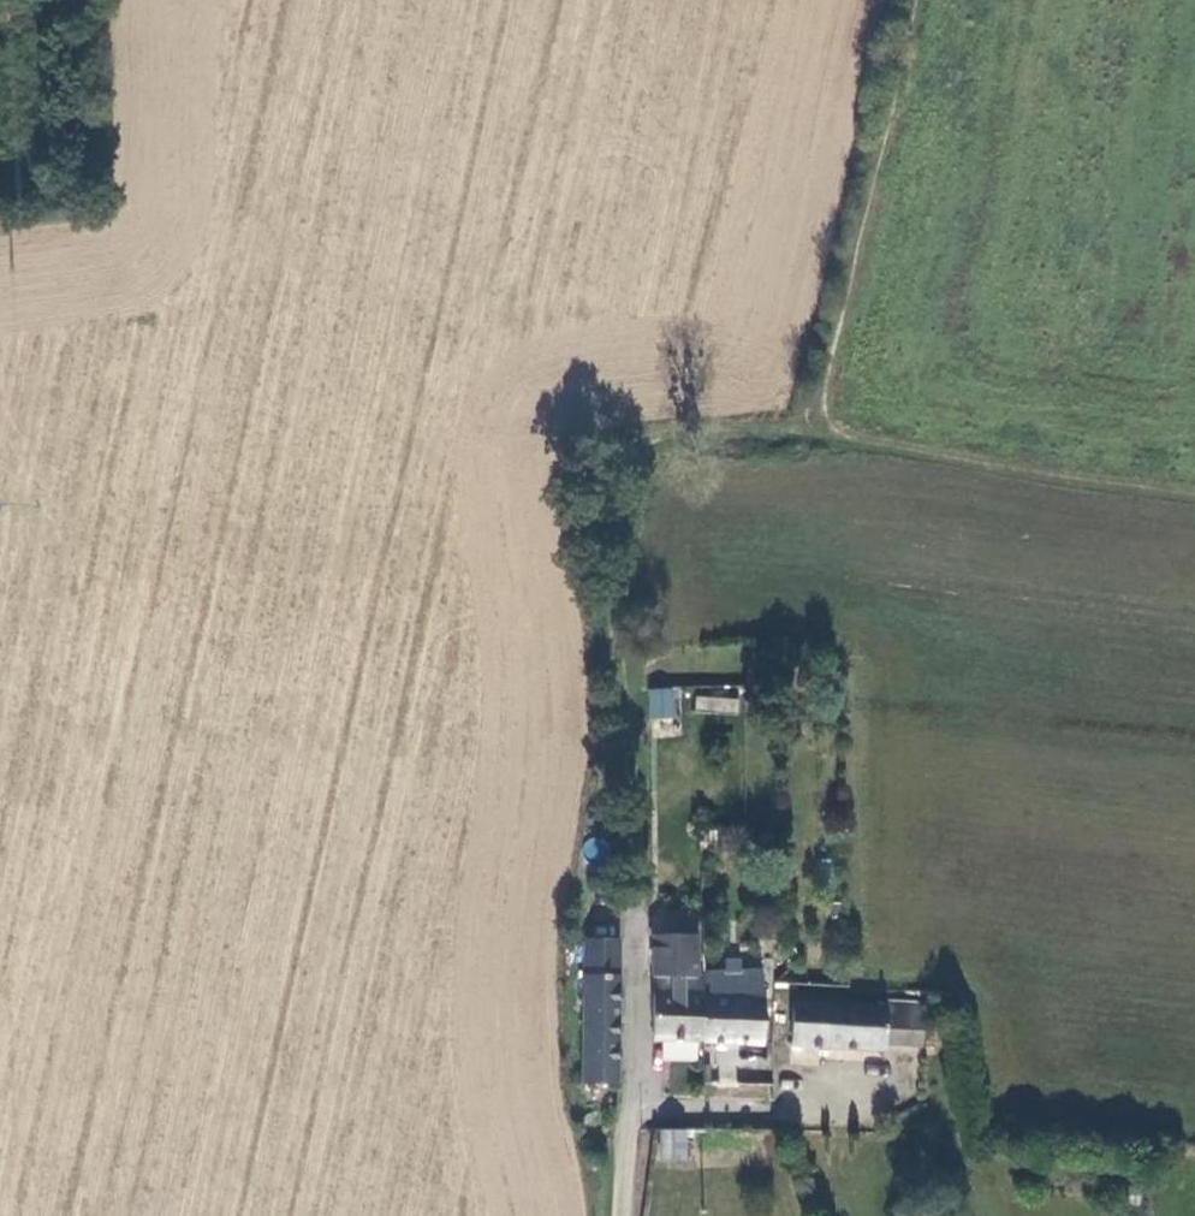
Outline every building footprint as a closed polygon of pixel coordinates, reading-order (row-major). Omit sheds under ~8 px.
[(678,717),(677,688),(647,689),(648,719),(678,717)] [(739,713),(739,698),(695,696),(695,711),(739,713)] [(652,936),(653,975),(652,995),(652,1041),(703,1042),(703,998),(702,998),(702,978),(695,978),(694,936),(652,936)] [(614,1017),(615,989),(615,940),(581,938),(577,1083),(612,1084),(613,1042),(606,1042),(607,1016),(614,1017)] [(703,1042),(762,1044),(765,970),(705,968),(703,998),(703,1042)] [(921,1046),(923,1004),(887,1002),(887,1008),(793,1003),(791,1046),(885,1050),(885,1044),(921,1046)] [(613,1042),(614,1017),(607,1016),(606,1042),(613,1042)] [(730,1112),(748,1112),(747,1087),(704,1088),(704,1105),(730,1105),(730,1112)] [(685,1128),(660,1128),(660,1159),(685,1159),(685,1128)]
